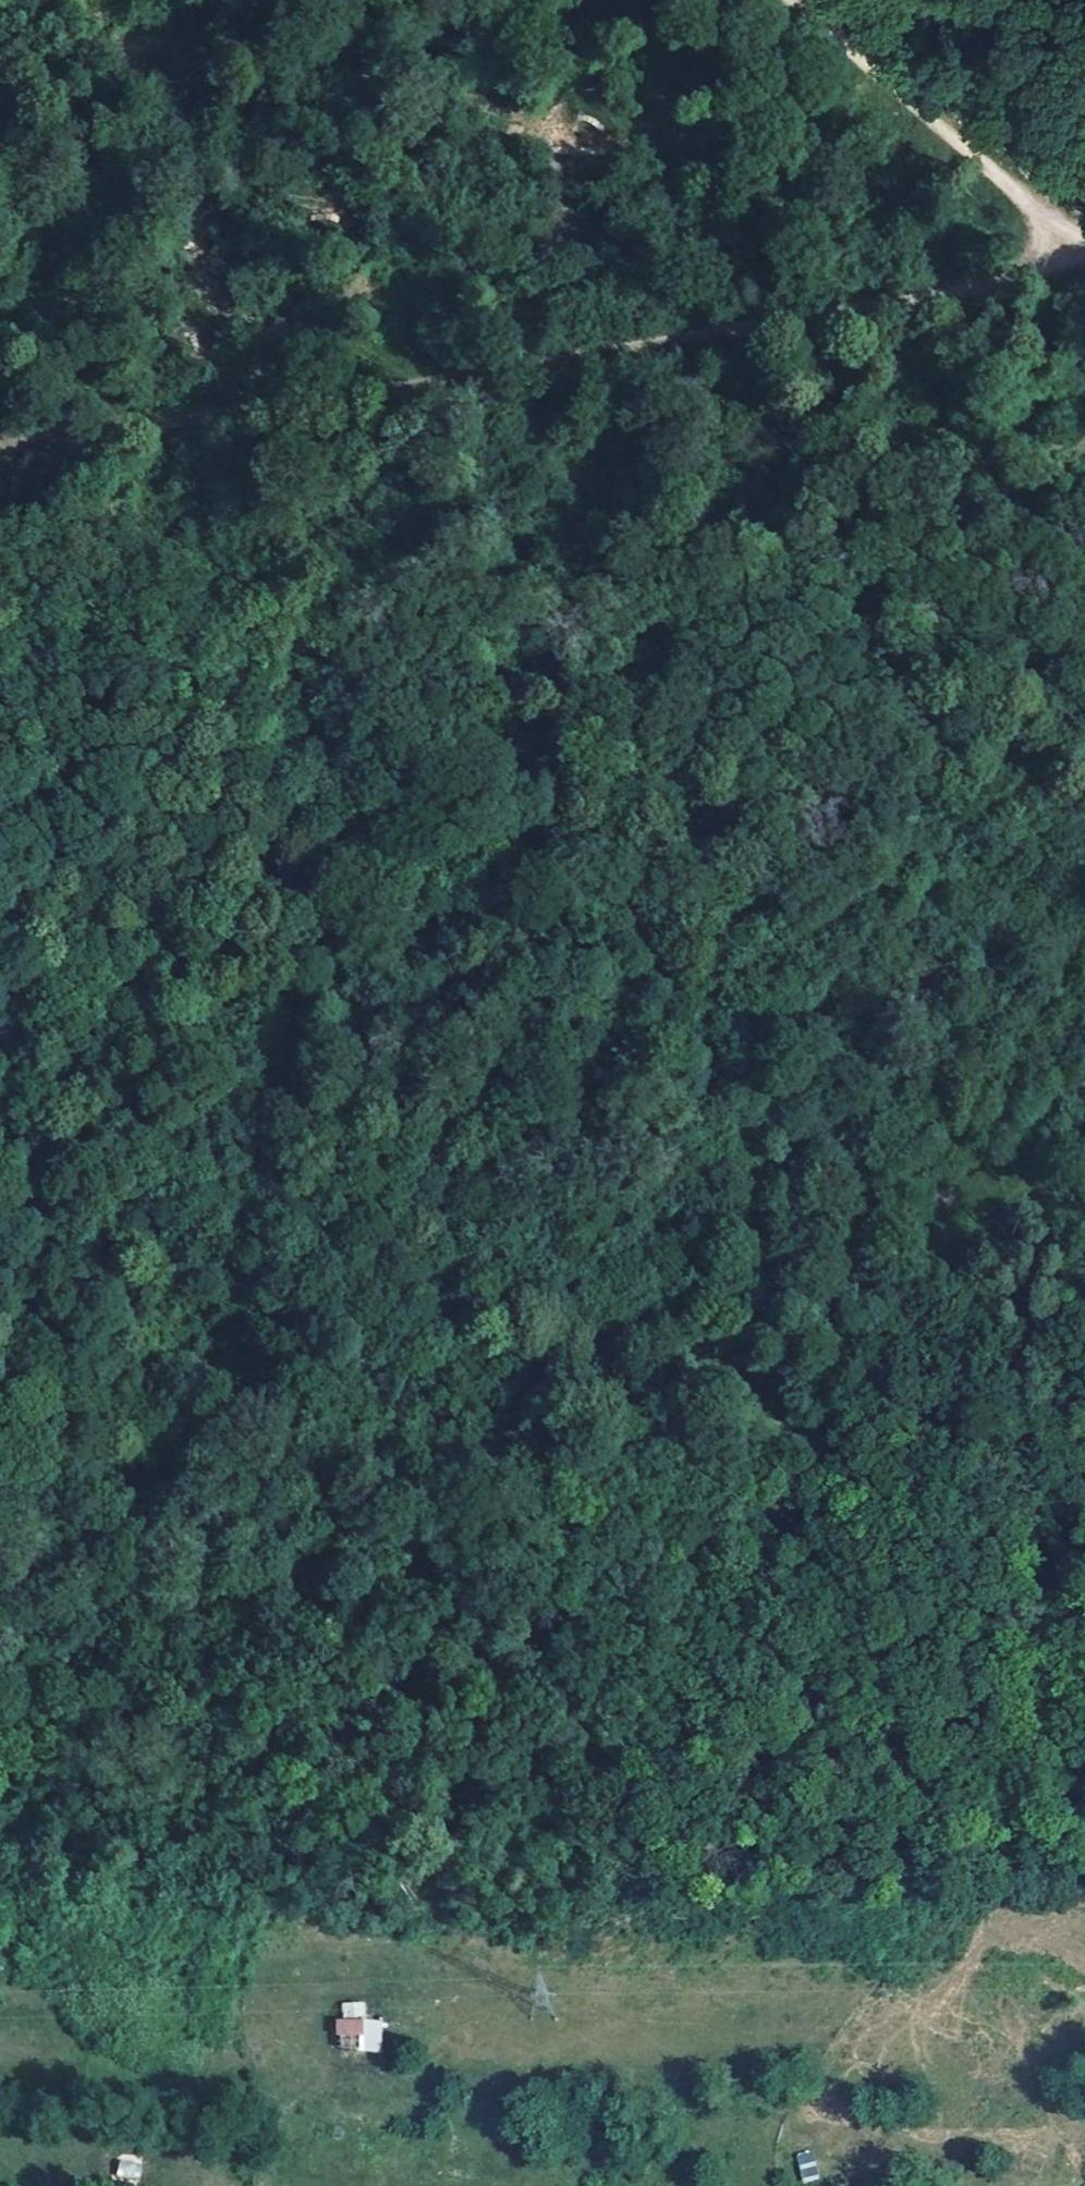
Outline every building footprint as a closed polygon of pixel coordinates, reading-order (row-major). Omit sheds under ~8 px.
[(340,2003),(342,2018),(365,2016),(364,2001),(340,2003)] [(380,2052),(382,2020),(335,2017),(334,2035),(359,2036),(358,2051),(380,2052)] [(820,2178),(813,2150),(795,2154),(802,2182),(820,2178)] [(137,2183),(143,2160),(120,2155),(115,2177),(137,2183)]
